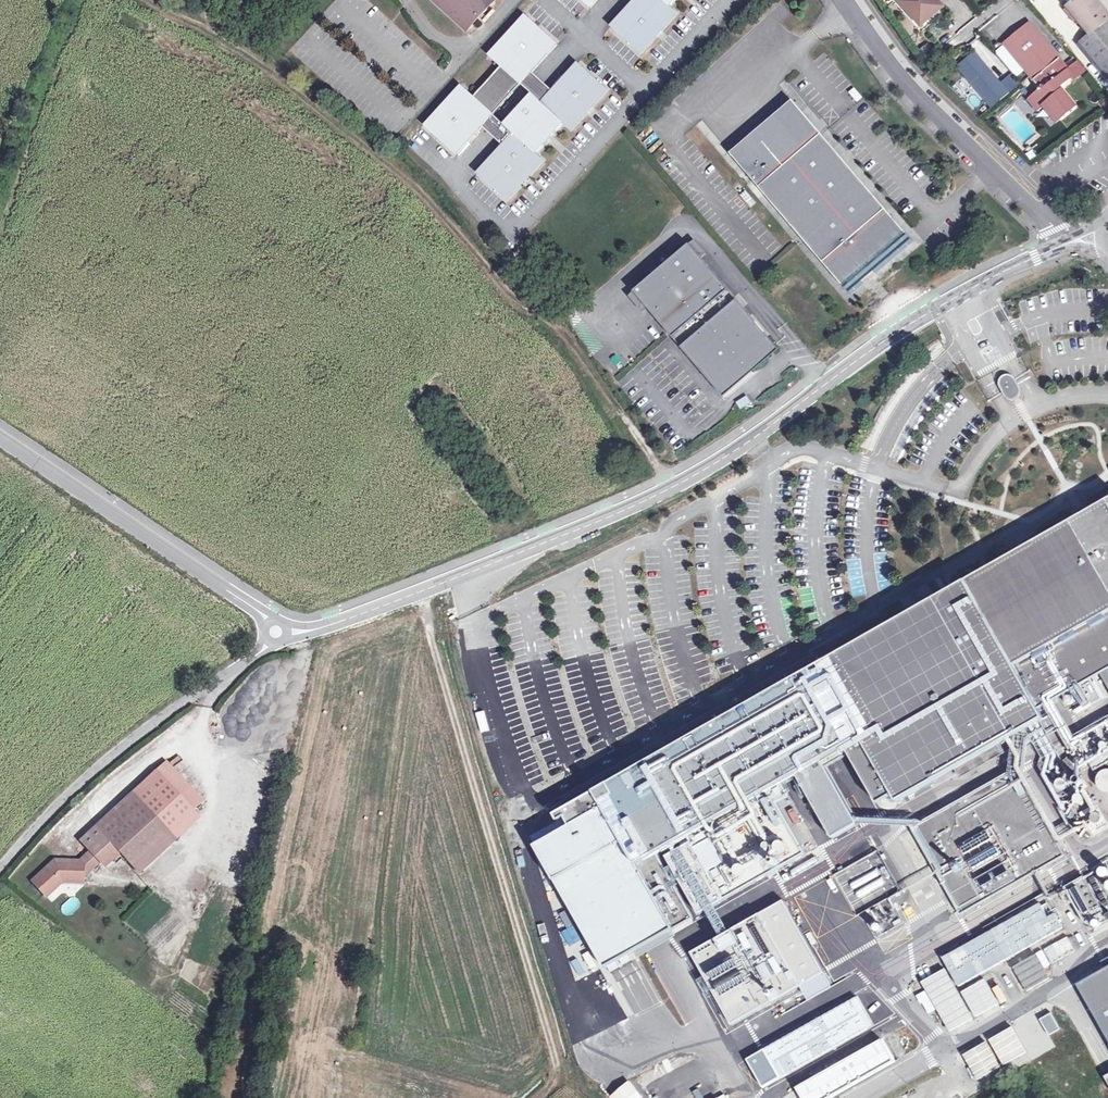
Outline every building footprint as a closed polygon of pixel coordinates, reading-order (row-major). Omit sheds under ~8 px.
[(463,33),(477,18),(481,22),(492,11),(487,6),(493,0),(427,0),(463,33)] [(591,8),(599,0),(582,0),(591,8)] [(612,27),(642,54),(679,13),(672,7),(678,0),(636,0),(612,27)] [(900,2),(915,19),(923,13),(929,20),(938,13),(932,6),(938,1),(937,0),(903,0),(900,2)] [(1107,21),(1107,20),(1107,13),(1097,0),(1076,0),(1068,7),(1090,35),(1081,43),(1107,75),(1107,23),(1107,21)] [(944,7),(938,1),(932,6),(938,13),(944,7)] [(922,26),(929,20),(923,13),(915,19),(922,26)] [(1074,76),(1030,23),(1004,44),(1041,88),(1028,99),(1039,111),(1046,105),(1051,112),(1053,110),(1060,119),(1076,106),(1063,90),(1061,91),(1058,88),(1074,76)] [(919,48),(924,54),(932,49),(927,42),(919,48)] [(1000,83),(974,52),(957,66),(983,97),(1000,83)] [(534,73),(522,86),(543,104),(554,91),(534,73)] [(501,142),(511,133),(525,117),(515,107),(502,122),(492,112),(508,97),(489,80),(476,95),(459,82),(422,124),(455,156),(484,126),(501,142)] [(854,87),(849,91),(856,101),(861,97),(854,87)] [(794,100),(733,153),(741,162),(803,109),(794,100)] [(915,240),(803,109),(741,162),(854,293),(915,240)] [(539,154),(551,142),(525,117),(511,133),(501,142),(474,172),(507,205),(546,161),(539,154)] [(411,140),(407,145),(420,155),(424,150),(411,140)] [(692,244),(637,291),(725,393),(778,349),(770,339),(772,337),(692,244)] [(1017,390),(1011,380),(1010,379),(1008,378),(1005,378),(1003,379),(1002,382),(1002,384),(1008,395),(1011,397),(1014,397),(1017,394),(1017,390)] [(736,400),(740,409),(751,404),(747,395),(736,400)] [(1069,521),(957,586),(960,592),(970,586),(1037,708),(1107,669),(1107,499),(1090,510),(1085,509),(1082,510),(1080,510),(1076,512),(1075,512),(1071,516),(1069,521)] [(960,592),(957,586),(809,670),(813,677),(823,671),(859,736),(891,793),(895,800),(1024,728),(1038,720),(1042,718),(1036,709),(1037,708),(970,586),(960,592)] [(1074,736),(1093,771),(1107,762),(1107,716),(1074,736)] [(1038,720),(1024,728),(1041,759),(1056,751),(1038,720)] [(843,745),(875,802),(891,793),(859,736),(843,745)] [(821,760),(796,774),(832,837),(857,824),(821,760)] [(168,763),(97,828),(118,851),(120,853),(140,875),(202,819),(195,811),(204,803),(168,763)] [(1097,780),(1098,783),(1100,786),(1103,788),(1106,789),(1107,789),(1107,769),(1104,769),(1101,771),(1098,774),(1097,777),(1097,780)] [(1006,773),(909,826),(960,915),(1054,861),(1006,773)] [(600,803),(531,841),(600,963),(669,925),(600,803)] [(101,861),(104,864),(118,851),(97,828),(83,842),(91,851),(101,861)] [(795,846),(800,855),(815,848),(810,838),(795,846)] [(878,849),(833,874),(857,915),(901,890),(878,849)] [(85,877),(101,861),(91,851),(80,862),(85,868),(85,877)] [(118,851),(104,864),(107,866),(120,853),(118,851)] [(85,868),(80,862),(56,863),(35,884),(47,896),(61,882),(84,882),(85,877),(85,868)] [(1084,876),(1066,886),(1086,921),(1104,911),(1084,876)] [(1051,896),(942,956),(958,984),(1067,925),(1051,896)] [(62,904),(66,913),(77,908),(73,899),(62,904)] [(904,922),(895,907),(867,924),(875,939),(904,922)] [(784,913),(756,931),(770,952),(798,934),(784,913)] [(833,954),(804,973),(822,1001),(851,982),(833,954)] [(1039,954),(1017,967),(1031,990),(1053,977),(1039,954)] [(792,996),(802,989),(777,956),(767,963),(792,996)] [(799,975),(807,971),(801,958),(793,961),(799,975)] [(635,961),(614,969),(632,1014),(653,1006),(635,961)] [(1077,986),(1107,1039),(1107,968),(1077,986)] [(948,969),(926,982),(955,1031),(977,1018),(948,969)] [(988,979),(966,992),(981,1016),(1003,1003),(988,979)] [(732,992),(764,1030),(774,1022),(741,984),(732,992)] [(806,988),(786,1005),(807,1030),(827,1013),(806,988)] [(850,1002),(837,1013),(847,1025),(860,1013),(850,1002)] [(1065,1017),(1049,1027),(1058,1042),(1074,1032),(1065,1017)] [(864,1039),(876,1030),(867,1018),(855,1027),(864,1039)] [(1040,1020),(1021,1031),(1034,1053),(1053,1042),(1040,1020)] [(901,1040),(907,1035),(896,1023),(891,1027),(901,1040)] [(832,1044),(846,1039),(841,1026),(827,1031),(832,1044)] [(1016,1026),(994,1039),(1008,1064),(1031,1051),(1016,1026)] [(880,1033),(867,1044),(881,1062),(894,1052),(880,1033)] [(783,1037),(771,1051),(799,1074),(811,1060),(783,1037)] [(908,1037),(894,1045),(898,1052),(911,1043),(908,1037)] [(849,1060),(862,1048),(853,1038),(840,1050),(849,1060)] [(990,1041),(968,1054),(983,1079),(1005,1066),(990,1041)] [(848,1062),(859,1076),(875,1063),(864,1049),(848,1062)] [(799,1073),(805,1080),(818,1069),(812,1063),(799,1073)]
